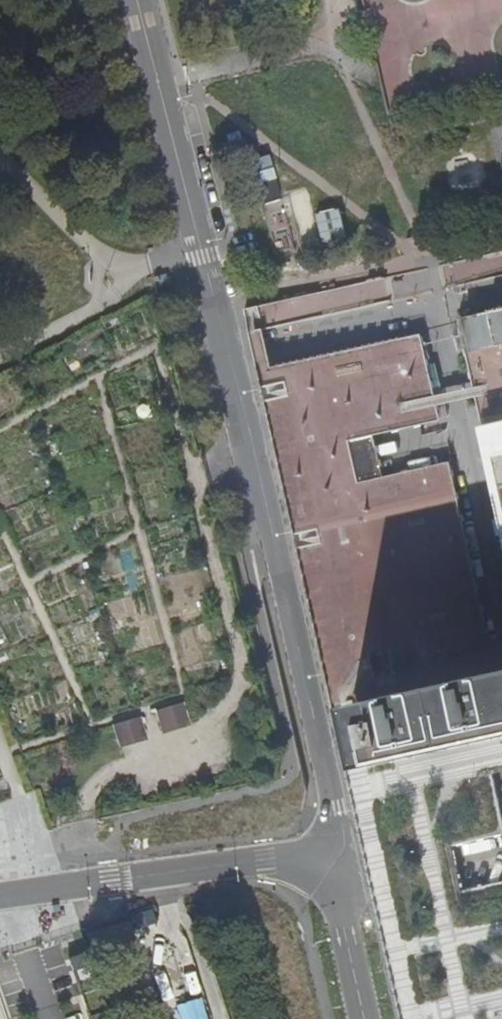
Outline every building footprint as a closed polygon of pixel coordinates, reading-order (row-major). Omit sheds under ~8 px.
[(364,10),(371,8),(376,32),(371,33),(384,89),(389,113),(501,88),(501,0),(362,0),(364,10)] [(271,153),(251,158),(257,182),(276,178),(271,153)] [(304,188),(291,191),(297,214),(310,211),(304,188)] [(347,236),(340,207),(316,213),(323,241),(347,236)] [(441,266),(447,290),(470,285),(474,300),(478,316),(462,320),(484,428),(501,506),(501,252),(441,266)] [(421,335),(272,367),(269,348),(265,330),(395,302),(390,277),(245,310),(255,351),(367,851),(405,1018),(501,1018),(501,884),(463,893),(452,845),(501,834),(501,804),(494,768),(501,766),(501,646),(492,648),(450,462),(360,484),(349,442),(440,419),(421,335)] [(182,706),(157,713),(163,733),(188,726),(182,706)] [(139,720),(114,727),(120,747),(145,740),(139,720)] [(180,1018),(208,1018),(201,998),(176,1006),(180,1018)]
